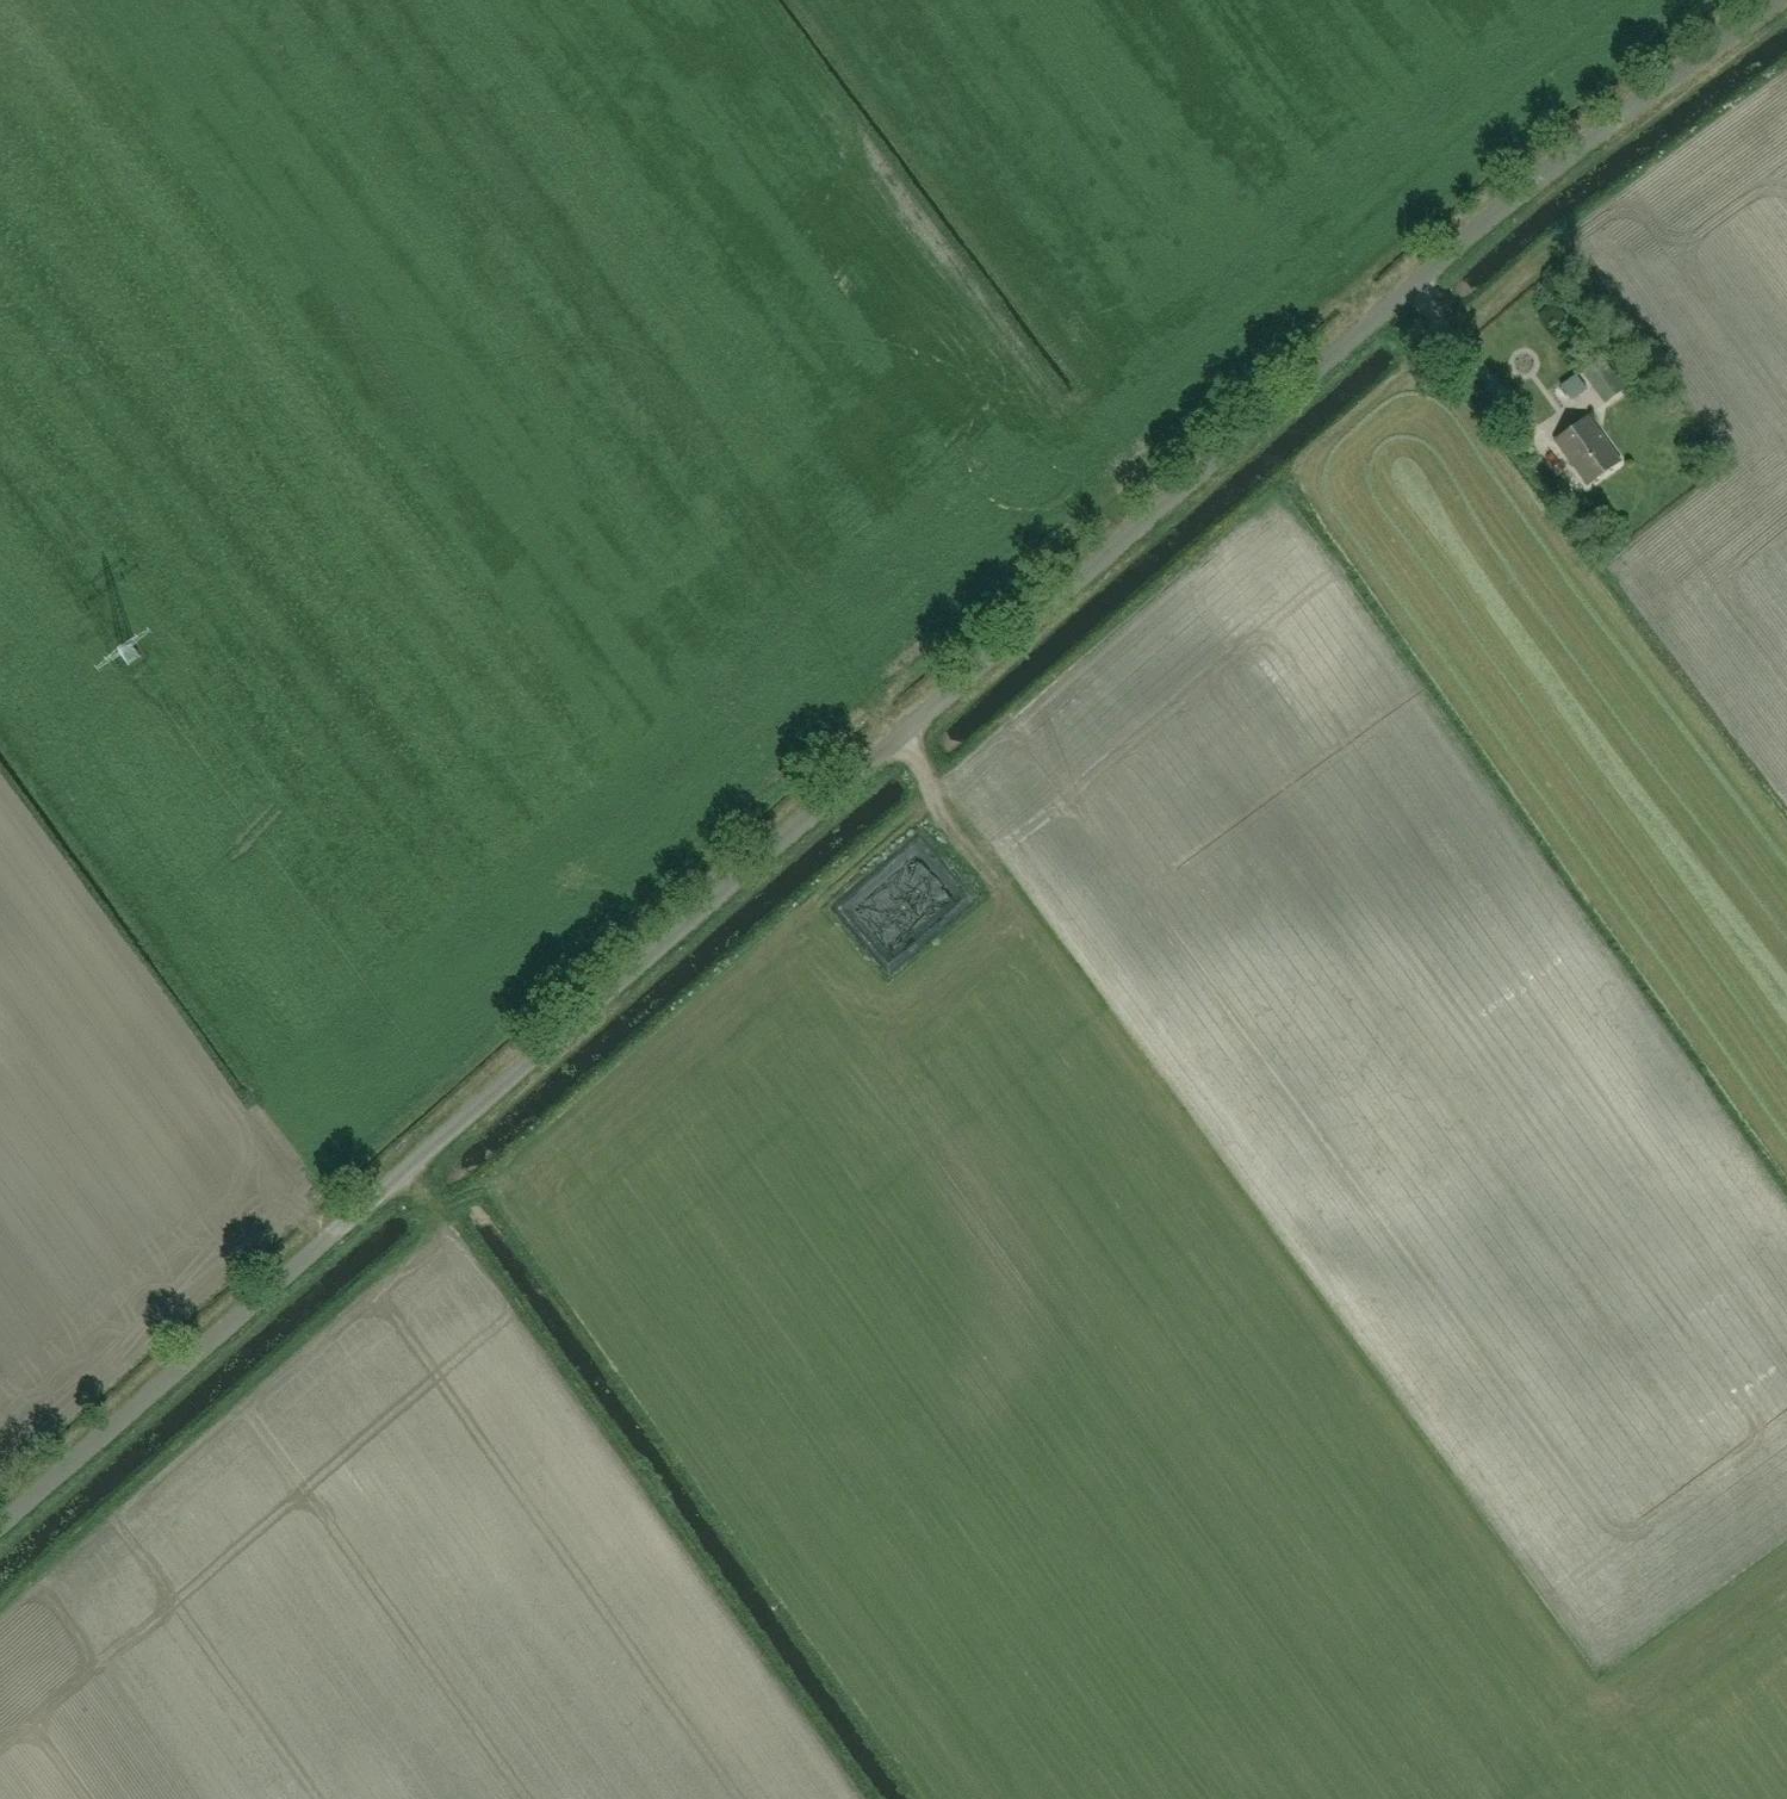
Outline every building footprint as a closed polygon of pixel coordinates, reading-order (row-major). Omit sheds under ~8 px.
[(1604,404),(1624,390),(1601,359),(1582,374),(1604,404)] [(1588,485),(1621,461),(1588,415),(1555,439),(1588,485)]
